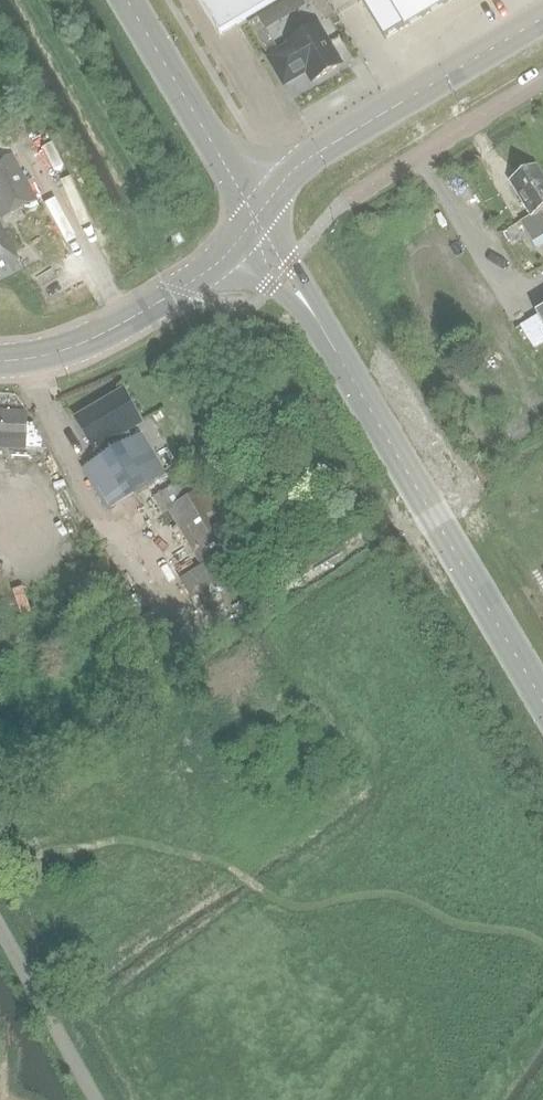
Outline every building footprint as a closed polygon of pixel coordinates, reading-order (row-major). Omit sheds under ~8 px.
[(219,35),(278,0),(199,0),(219,35)] [(362,1),(385,40),(404,28),(388,0),(363,0),(362,1)] [(404,28),(423,17),(413,0),(388,0),(404,28)] [(423,17),(446,3),(444,0),(413,0),(423,17)] [(269,12),(258,18),(266,30),(277,24),(269,12)] [(292,45),(269,58),(284,84),(307,71),(313,81),(340,65),(317,26),(290,42),(292,45)] [(2,219),(37,201),(12,154),(0,160),(0,216),(2,219)] [(508,182),(529,217),(520,222),(533,244),(542,237),(542,214),(541,211),(542,210),(542,175),(537,165),(508,182)] [(23,269),(0,226),(0,281),(23,269)] [(122,394),(77,421),(94,450),(139,423),(122,394)] [(28,410),(0,409),(0,435),(41,437),(34,425),(27,424),(28,410)] [(138,436),(85,468),(110,510),(140,490),(163,477),(138,436)] [(196,470),(192,462),(164,478),(147,488),(163,515),(168,511),(194,550),(204,567),(241,545),(209,491),(207,488),(209,487),(199,468),(196,470)] [(363,534),(370,544),(376,539),(370,529),(363,534)] [(345,549),(363,538),(358,531),(341,542),(345,549)] [(312,570),(344,549),(338,539),(306,560),(312,570)]
